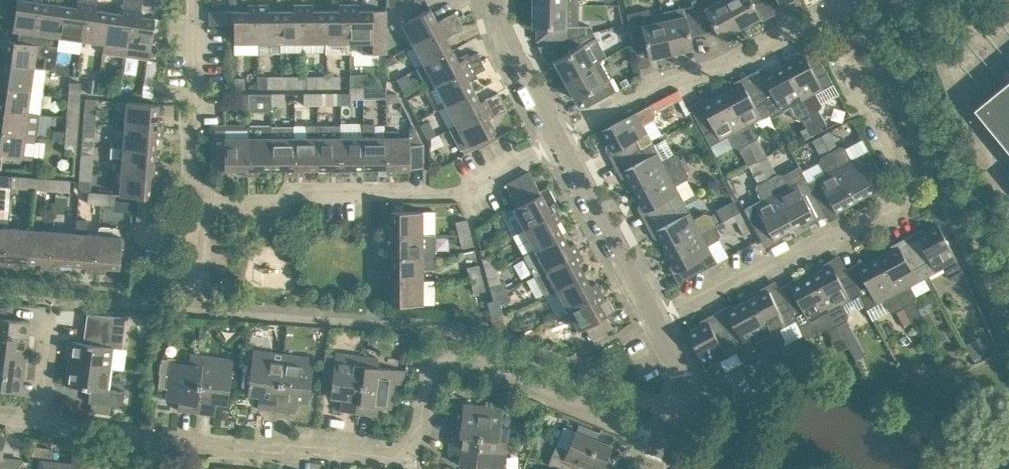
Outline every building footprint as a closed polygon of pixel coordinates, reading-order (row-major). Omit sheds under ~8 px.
[(41,1),(34,0),(17,0),(13,29),(36,32),(41,1)] [(88,0),(78,0),(77,6),(64,4),(59,35),(82,38),(88,0)] [(109,11),(96,9),(97,0),(88,0),(82,38),(104,42),(105,42),(109,11)] [(134,0),(124,0),(122,13),(109,11),(105,42),(104,42),(103,52),(126,55),(134,0)] [(157,60),(159,49),(151,48),(155,17),(141,15),(143,0),(134,0),(126,55),(148,58),(157,60)] [(715,1),(714,0),(691,0),(693,5),(704,33),(715,27),(721,37),(740,26),(726,0),(717,0),(715,1)] [(740,26),(760,16),(755,6),(765,0),(726,0),(740,26)] [(59,35),(64,4),(41,1),(36,32),(38,32),(47,34),(59,35)] [(350,52),(349,41),(349,3),(340,3),(340,9),(327,10),(327,52),(350,52)] [(386,53),(386,29),(386,9),(359,9),(359,3),(349,3),(349,41),(362,41),(362,53),(386,53)] [(567,24),(567,4),(532,3),(532,25),(557,26),(557,41),(586,33),(593,31),(593,28),(589,24),(567,24)] [(235,41),(258,41),(258,4),(249,4),(249,10),(211,10),(211,23),(234,23),(235,41)] [(281,41),(281,10),(268,10),(268,4),(258,4),(258,41),(281,41)] [(281,50),(304,50),(304,4),(294,4),(294,10),(281,10),(281,41),(281,50)] [(327,52),(327,10),(313,10),(313,4),(304,4),(304,50),(326,50),(326,52),(327,52)] [(690,36),(704,33),(693,5),(663,11),(664,20),(671,52),(693,47),(690,36)] [(414,43),(460,19),(455,11),(437,20),(431,8),(403,23),(414,43)] [(664,20),(653,22),(649,8),(627,13),(635,49),(647,46),(649,57),(671,52),(664,20)] [(425,64),(452,49),(446,37),(464,27),(460,19),(414,43),(425,64)] [(6,38),(3,62),(33,66),(35,56),(35,54),(46,56),(44,67),(55,69),(58,46),(49,45),(47,40),(47,34),(38,32),(37,42),(26,41),(6,38)] [(600,59),(590,41),(586,33),(557,41),(564,54),(554,59),(565,79),(600,59)] [(435,84),(481,59),(477,51),(459,61),(452,49),(425,64),(435,84)] [(816,92),(833,83),(822,63),(812,68),(804,53),(784,64),(821,129),(828,125),(819,109),(820,108),(821,103),(816,92)] [(386,58),(387,66),(397,61),(394,54),(386,58)] [(154,86),(157,60),(148,58),(144,84),(154,86)] [(446,104),(474,89),(468,77),(486,68),(481,59),(435,84),(425,89),(435,109),(446,104)] [(616,90),(607,72),(600,59),(565,79),(575,98),(585,93),(591,104),(616,90)] [(30,88),(32,77),(45,79),(46,68),(33,66),(3,62),(0,61),(0,84),(30,88)] [(821,129),(784,64),(763,75),(771,91),(762,95),(773,115),(789,106),(795,117),(800,118),(802,118),(806,125),(790,133),(795,143),(811,135),(821,129)] [(258,87),(280,87),(280,75),(257,75),(258,87)] [(280,87),(303,87),(303,75),(280,75),(280,87)] [(326,87),(326,75),(319,75),(303,75),(303,87),(326,87)] [(326,75),(326,87),(340,87),(340,75),(326,75)] [(235,77),(235,87),(245,87),(245,77),(235,77)] [(973,107),(1008,151),(1008,78),(973,107)] [(81,94),(82,81),(70,81),(69,94),(81,94)] [(773,115),(762,95),(760,92),(750,97),(742,82),(722,93),(759,158),(764,156),(766,154),(761,145),(757,137),(758,137),(760,132),(754,121),(770,112),(772,115),(773,115)] [(87,83),(87,91),(97,92),(97,83),(87,83)] [(27,111),(30,88),(0,84),(0,107),(27,111)] [(386,92),(387,92),(387,85),(363,86),(363,98),(386,97),(386,92)] [(123,94),(143,95),(143,89),(131,88),(131,87),(124,86),(123,94)] [(350,98),(363,98),(363,86),(350,86),(350,98)] [(498,91),(480,101),(474,89),(446,104),(456,123),(457,124),(503,100),(498,91)] [(249,110),(271,110),(271,92),(248,93),(248,108),(249,108),(249,110)] [(271,92),(271,110),(272,110),(271,104),(285,104),(285,92),(271,92)] [(304,104),(317,104),(317,92),(304,92),(304,104)] [(317,92),(317,104),(341,104),(340,92),(317,92)] [(386,92),(386,97),(386,101),(400,100),(396,92),(387,92),(386,92)] [(234,108),(248,108),(248,93),(234,93),(234,108)] [(759,159),(759,158),(722,93),(701,104),(707,115),(697,120),(710,144),(728,135),(734,145),(739,147),(741,146),(750,164),(759,159)] [(79,119),(81,94),(69,94),(67,117),(79,119)] [(84,121),(96,122),(97,98),(85,97),(84,121)] [(489,118),(507,108),(503,100),(457,124),(456,123),(450,127),(461,148),(468,144),(468,145),(496,130),(489,118)] [(159,103),(139,102),(128,101),(126,124),(163,127),(164,118),(158,117),(159,103)] [(654,117),(656,113),(650,103),(601,129),(612,150),(614,149),(620,159),(667,134),(666,131),(651,139),(643,124),(645,123),(654,117)] [(27,111),(0,107),(0,130),(35,135),(36,135),(39,112),(27,111)] [(79,119),(67,117),(66,131),(53,130),(52,138),(66,139),(78,140),(79,119)] [(95,135),(96,122),(84,121),(83,134),(95,135)] [(386,137),(375,137),(375,122),(363,122),(364,137),(364,167),(377,167),(377,173),(386,173),(386,137)] [(240,174),(249,174),(249,123),(225,123),(225,124),(212,124),(212,168),(240,168),(240,174)] [(272,168),(272,137),(272,123),(249,123),(249,174),(259,174),(259,168),(272,168)] [(162,137),(163,127),(126,124),(124,147),(155,150),(156,136),(162,137)] [(304,168),(318,168),(318,124),(307,124),(307,137),(295,137),(295,174),(304,174),(304,168)] [(341,174),(340,137),(340,124),(318,124),(318,168),(331,168),(331,174),(341,174)] [(35,135),(0,130),(0,154),(21,157),(32,158),(35,135)] [(386,137),(386,173),(396,173),(396,167),(423,167),(423,144),(416,130),(409,130),(409,137),(399,137),(399,130),(386,130),(386,137)] [(840,146),(838,147),(829,130),(823,133),(857,200),(877,189),(869,174),(879,168),(868,149),(851,158),(845,148),(840,146)] [(836,211),(857,200),(823,133),(812,139),(820,155),(819,161),(802,169),(805,175),(808,181),(807,181),(815,196),(818,201),(828,196),(836,211)] [(634,190),(683,163),(677,154),(673,152),(662,157),(654,143),(668,135),(667,134),(620,159),(625,168),(623,170),(634,190)] [(295,174),(295,137),(272,137),(272,168),(285,168),(285,174),(295,174)] [(364,167),(364,137),(340,137),(341,174),(350,173),(350,167),(364,167)] [(77,154),(78,140),(66,139),(65,153),(77,154)] [(155,150),(124,147),(112,146),(111,156),(123,157),(122,170),(160,173),(160,163),(154,163),(155,150)] [(80,166),(92,167),(93,154),(81,153),(80,166)] [(769,177),(766,171),(759,159),(750,164),(760,182),(758,183),(757,188),(762,198),(744,208),(755,228),(765,223),(773,238),(795,226),(769,177)] [(686,178),(688,172),(683,163),(634,190),(645,210),(647,209),(652,219),(699,193),(698,191),(694,193),(686,178)] [(79,180),(78,186),(82,192),(88,192),(89,190),(90,190),(92,167),(80,166),(79,179),(79,180)] [(159,182),(160,173),(122,170),(120,194),(139,195),(136,220),(150,221),(153,182),(159,182)] [(525,228),(557,210),(554,203),(557,201),(548,185),(540,190),(530,171),(506,184),(517,205),(513,207),(525,228)] [(808,181),(805,175),(788,184),(782,174),(777,173),(769,177),(795,226),(814,216),(806,201),(815,196),(807,181),(808,181)] [(1,175),(0,175),(0,186),(11,186),(12,175),(1,175)] [(33,188),(33,186),(34,177),(12,175),(11,186),(33,188)] [(56,190),(57,178),(34,177),(33,186),(33,188),(56,190)] [(57,178),(56,190),(70,191),(70,179),(57,178)] [(100,203),(101,191),(90,190),(89,190),(88,192),(88,202),(100,203)] [(114,204),(115,192),(101,191),(100,203),(114,204)] [(694,218),(686,203),(700,195),(699,193),(652,219),(657,228),(655,229),(666,250),(722,219),(740,210),(736,205),(720,213),(718,210),(710,214),(710,213),(705,212),(694,218)] [(423,234),(423,233),(423,230),(423,210),(391,210),(392,224),(386,224),(386,234),(423,234)] [(535,248),(563,233),(557,221),(562,218),(557,210),(525,228),(535,248)] [(470,229),(468,224),(467,218),(456,221),(459,233),(470,229)] [(99,234),(87,233),(88,220),(77,219),(76,232),(74,263),(87,264),(87,270),(96,271),(99,234)] [(720,233),(718,229),(725,225),(722,219),(666,250),(677,270),(679,269),(684,279),(718,261),(708,244),(719,238),(720,233)] [(744,232),(749,230),(744,219),(738,222),(744,232)] [(965,274),(938,224),(917,236),(918,238),(909,243),(927,276),(929,275),(944,267),(949,275),(956,279),(965,274)] [(123,235),(120,235),(118,227),(100,225),(99,234),(96,271),(105,272),(106,266),(120,267),(123,235)] [(28,260),(31,229),(8,227),(5,264),(14,265),(15,259),(28,260)] [(50,268),(53,230),(31,229),(28,260),(42,261),(41,267),(50,268)] [(470,229),(459,233),(463,246),(473,244),(470,229)] [(74,263),(76,232),(53,230),(50,268),(60,268),(60,262),(74,263)] [(435,256),(435,233),(423,233),(423,234),(386,234),(386,243),(392,243),(392,257),(435,256)] [(534,274),(579,250),(575,242),(569,245),(563,233),(535,248),(524,254),(534,274)] [(496,242),(492,234),(483,239),(487,247),(496,242)] [(899,246),(878,257),(906,306),(914,301),(917,295),(911,285),(925,277),(927,276),(909,243),(900,248),(899,246)] [(546,294),(557,288),(585,273),(578,261),(584,259),(579,250),(534,274),(546,294)] [(486,270),(498,267),(495,255),(483,258),(486,270)] [(423,279),(423,267),(435,267),(435,256),(392,257),(392,270),(386,270),(386,279),(423,279)] [(470,279),(482,276),(476,256),(463,256),(470,279)] [(906,306),(878,257),(858,268),(859,270),(850,275),(849,273),(849,274),(860,294),(861,293),(868,307),(885,299),(890,308),(897,310),(906,306)] [(860,294),(849,274),(839,279),(831,264),(811,275),(837,324),(838,326),(843,334),(848,344),(855,340),(845,320),(847,319),(849,312),(844,302),(860,294)] [(491,291),(507,287),(505,278),(501,279),(498,267),(486,270),(491,291)] [(568,308),(601,290),(596,282),(591,285),(585,273),(557,288),(568,308)] [(795,294),(785,299),(796,318),(805,335),(822,326),(830,328),(833,326),(837,324),(811,275),(791,286),(795,294)] [(933,282),(929,275),(927,276),(925,277),(929,284),(933,282)] [(482,276),(470,279),(474,292),(485,289),(482,276)] [(423,303),(423,283),(423,279),(386,279),(386,289),(392,289),(392,303),(423,303)] [(937,289),(933,282),(929,284),(933,291),(937,289)] [(502,310),(500,303),(511,300),(507,287),(491,291),(493,299),(488,301),(491,313),(502,310)] [(796,318),(785,299),(776,304),(768,289),(748,300),(777,356),(785,369),(792,365),(780,344),(783,343),(785,338),(779,328),(796,318)] [(601,290),(568,308),(579,329),(585,326),(592,337),(613,326),(606,314),(614,310),(608,296),(605,298),(601,290)] [(733,322),(724,327),(742,360),(759,350),(765,352),(769,350),(773,358),(777,356),(748,300),(727,311),(733,322)] [(922,315),(914,301),(906,306),(914,320),(922,315)] [(26,356),(29,334),(4,331),(6,317),(8,307),(0,306),(0,353),(26,356)] [(906,306),(897,310),(905,324),(914,320),(906,306)] [(495,327),(508,332),(502,310),(491,313),(495,327)] [(72,340),(69,362),(110,367),(113,347),(122,348),(124,334),(127,315),(87,313),(84,336),(86,336),(86,342),(72,340)] [(136,329),(149,330),(150,318),(138,316),(136,329)] [(708,321),(687,332),(724,401),(742,402),(729,377),(724,376),(725,374),(727,369),(742,360),(724,327),(723,327),(725,331),(716,336),(708,321)] [(834,339),(843,334),(838,326),(830,331),(834,339)] [(974,363),(984,359),(976,344),(970,342),(965,345),(974,363)] [(277,410),(284,354),(271,352),(271,357),(253,355),(248,393),(260,395),(258,407),(277,410)] [(340,410),(359,412),(366,356),(354,354),(353,359),(335,357),(336,353),(325,352),(323,369),(334,371),(330,396),(342,397),(340,410)] [(21,391),(23,378),(26,356),(0,353),(0,388),(21,391)] [(196,411),(203,355),(191,354),(189,362),(163,358),(161,370),(170,372),(166,399),(179,400),(178,409),(196,411)] [(284,354),(277,410),(296,412),(297,400),(309,401),(314,362),(296,360),(296,355),(284,354)] [(203,355),(196,411),(215,414),(216,401),(228,403),(233,364),(215,362),(216,357),(203,355)] [(404,384),(406,370),(378,366),(379,357),(366,356),(359,412),(377,414),(378,406),(391,407),(394,382),(404,384)] [(108,388),(110,367),(69,362),(66,384),(91,387),(89,402),(123,406),(125,390),(108,388)] [(451,432),(507,439),(509,427),(500,426),(503,408),(464,403),(461,420),(453,419),(451,432)] [(575,430),(568,448),(557,443),(548,463),(561,468),(562,468),(579,468),(581,464),(587,466),(588,463),(602,468),(612,445),(575,430)] [(507,439),(451,432),(449,451),(461,453),(460,464),(497,468),(499,468),(501,452),(506,453),(507,439)] [(78,457),(80,447),(64,444),(63,453),(72,455),(71,461),(40,458),(38,468),(95,468),(96,459),(78,457)] [(53,448),(32,445),(30,445),(29,455),(52,458),(53,448)] [(23,460),(1,457),(2,454),(0,454),(0,468),(22,468),(23,460)]
